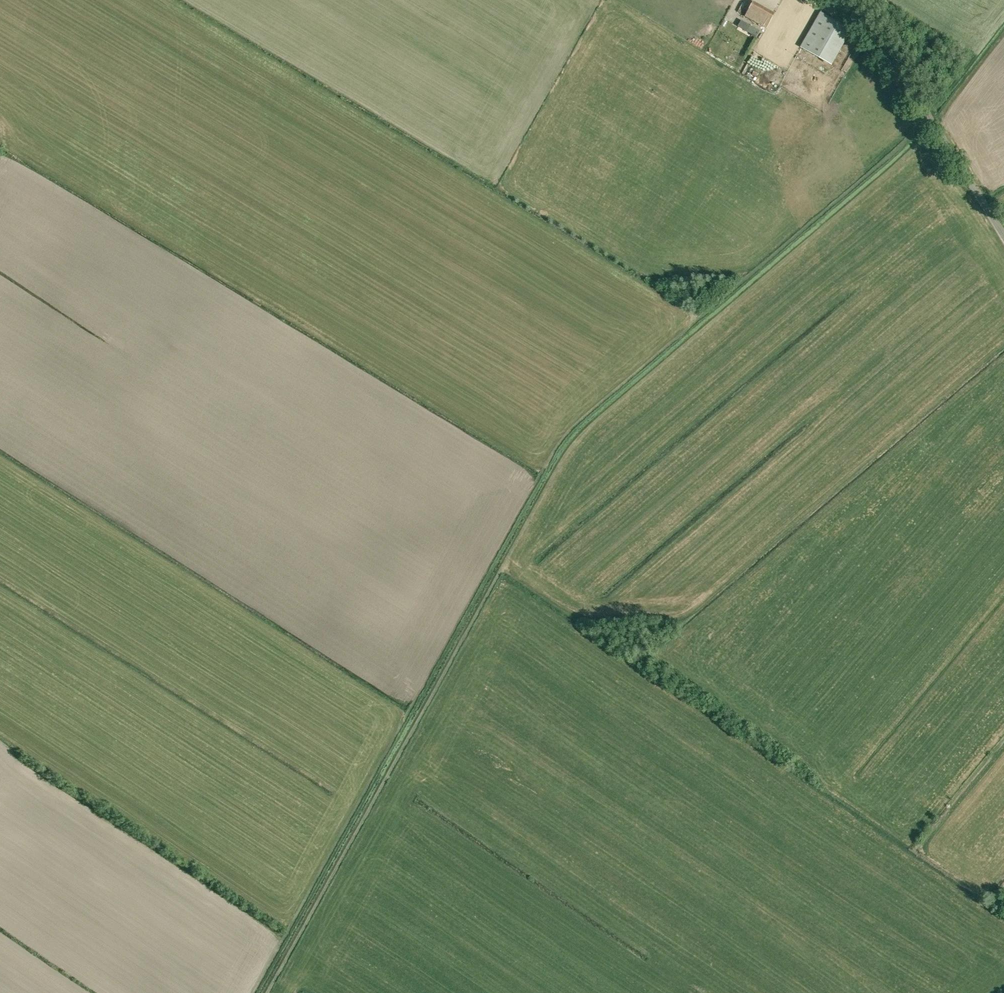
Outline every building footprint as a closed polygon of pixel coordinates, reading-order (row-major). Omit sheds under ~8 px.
[(745,17),(767,29),(776,13),(754,1),(745,17)] [(801,47),(832,65),(852,29),(820,11),(801,47)] [(757,37),(760,30),(741,20),(738,26),(753,34),(752,36),(755,38),(756,36),(757,37)]
